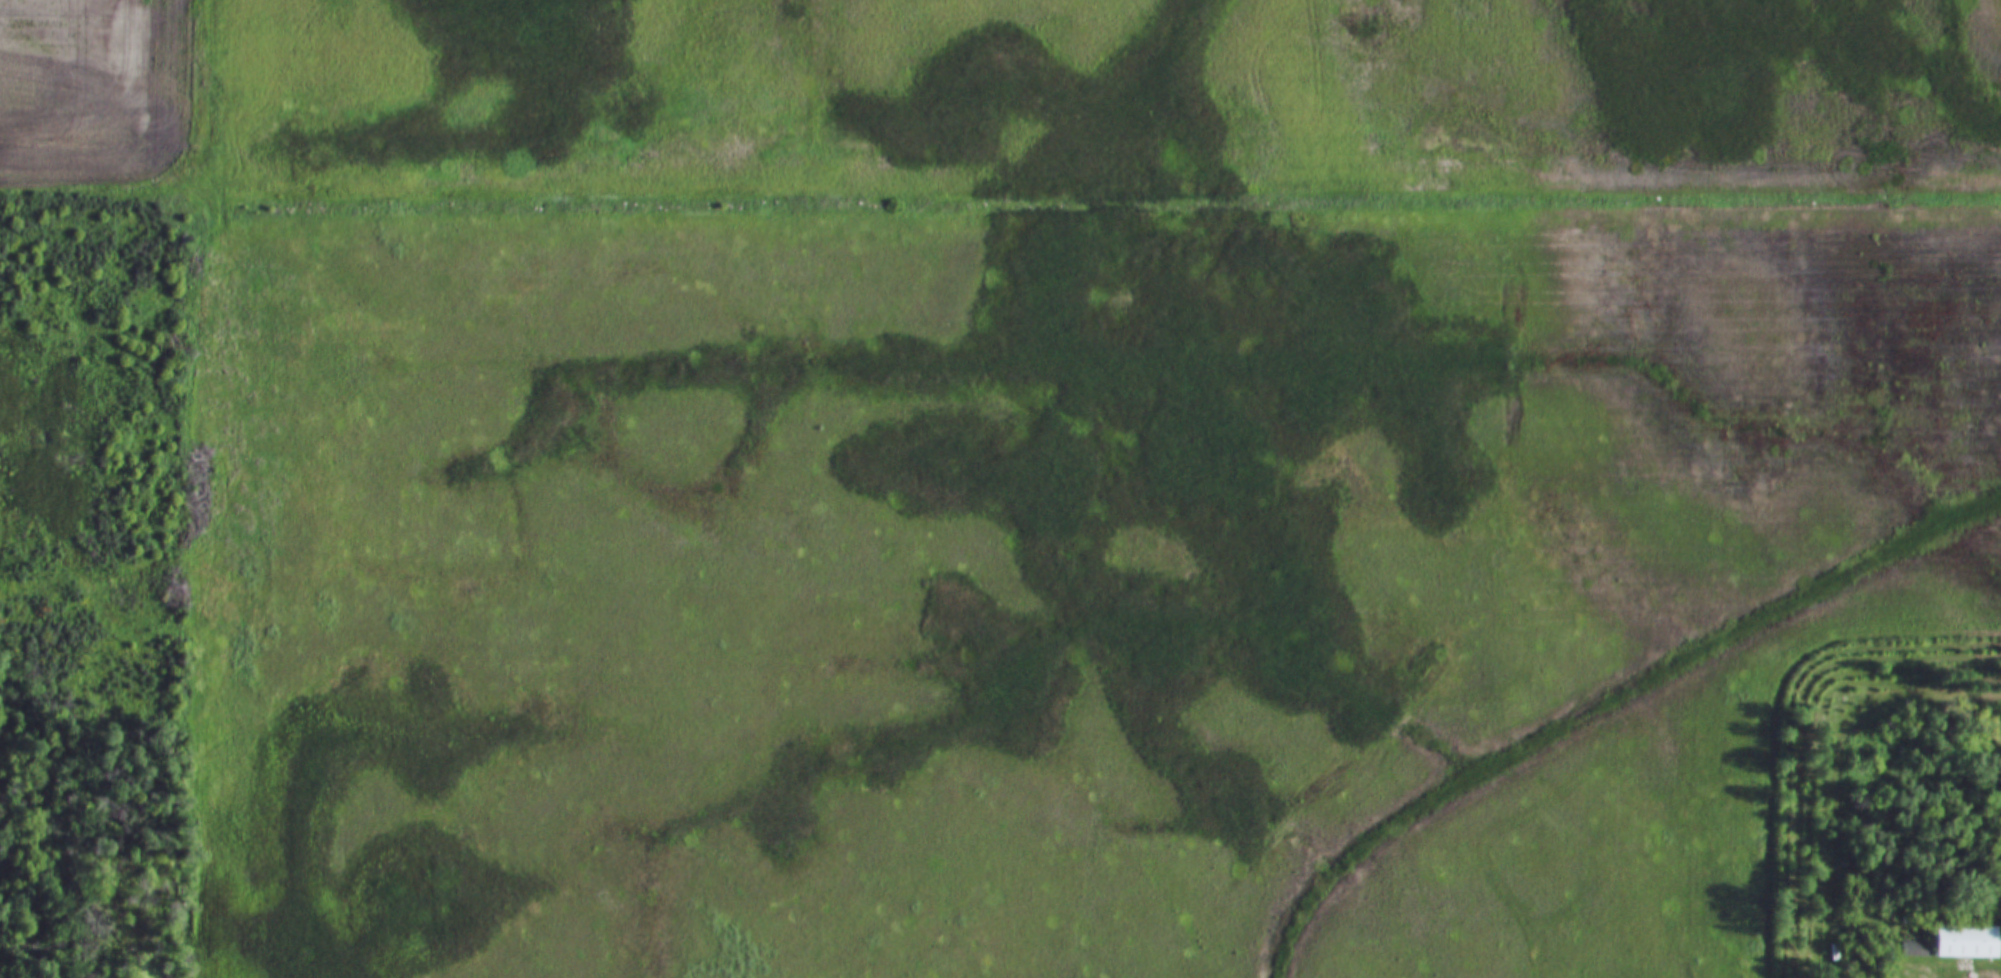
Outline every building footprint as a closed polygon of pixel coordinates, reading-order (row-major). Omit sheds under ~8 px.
[(1997,926),(1935,926),(1935,959),(1997,959),(1997,926)] [(1901,942),(1901,957),(1928,957),(1928,942),(1901,942)]
